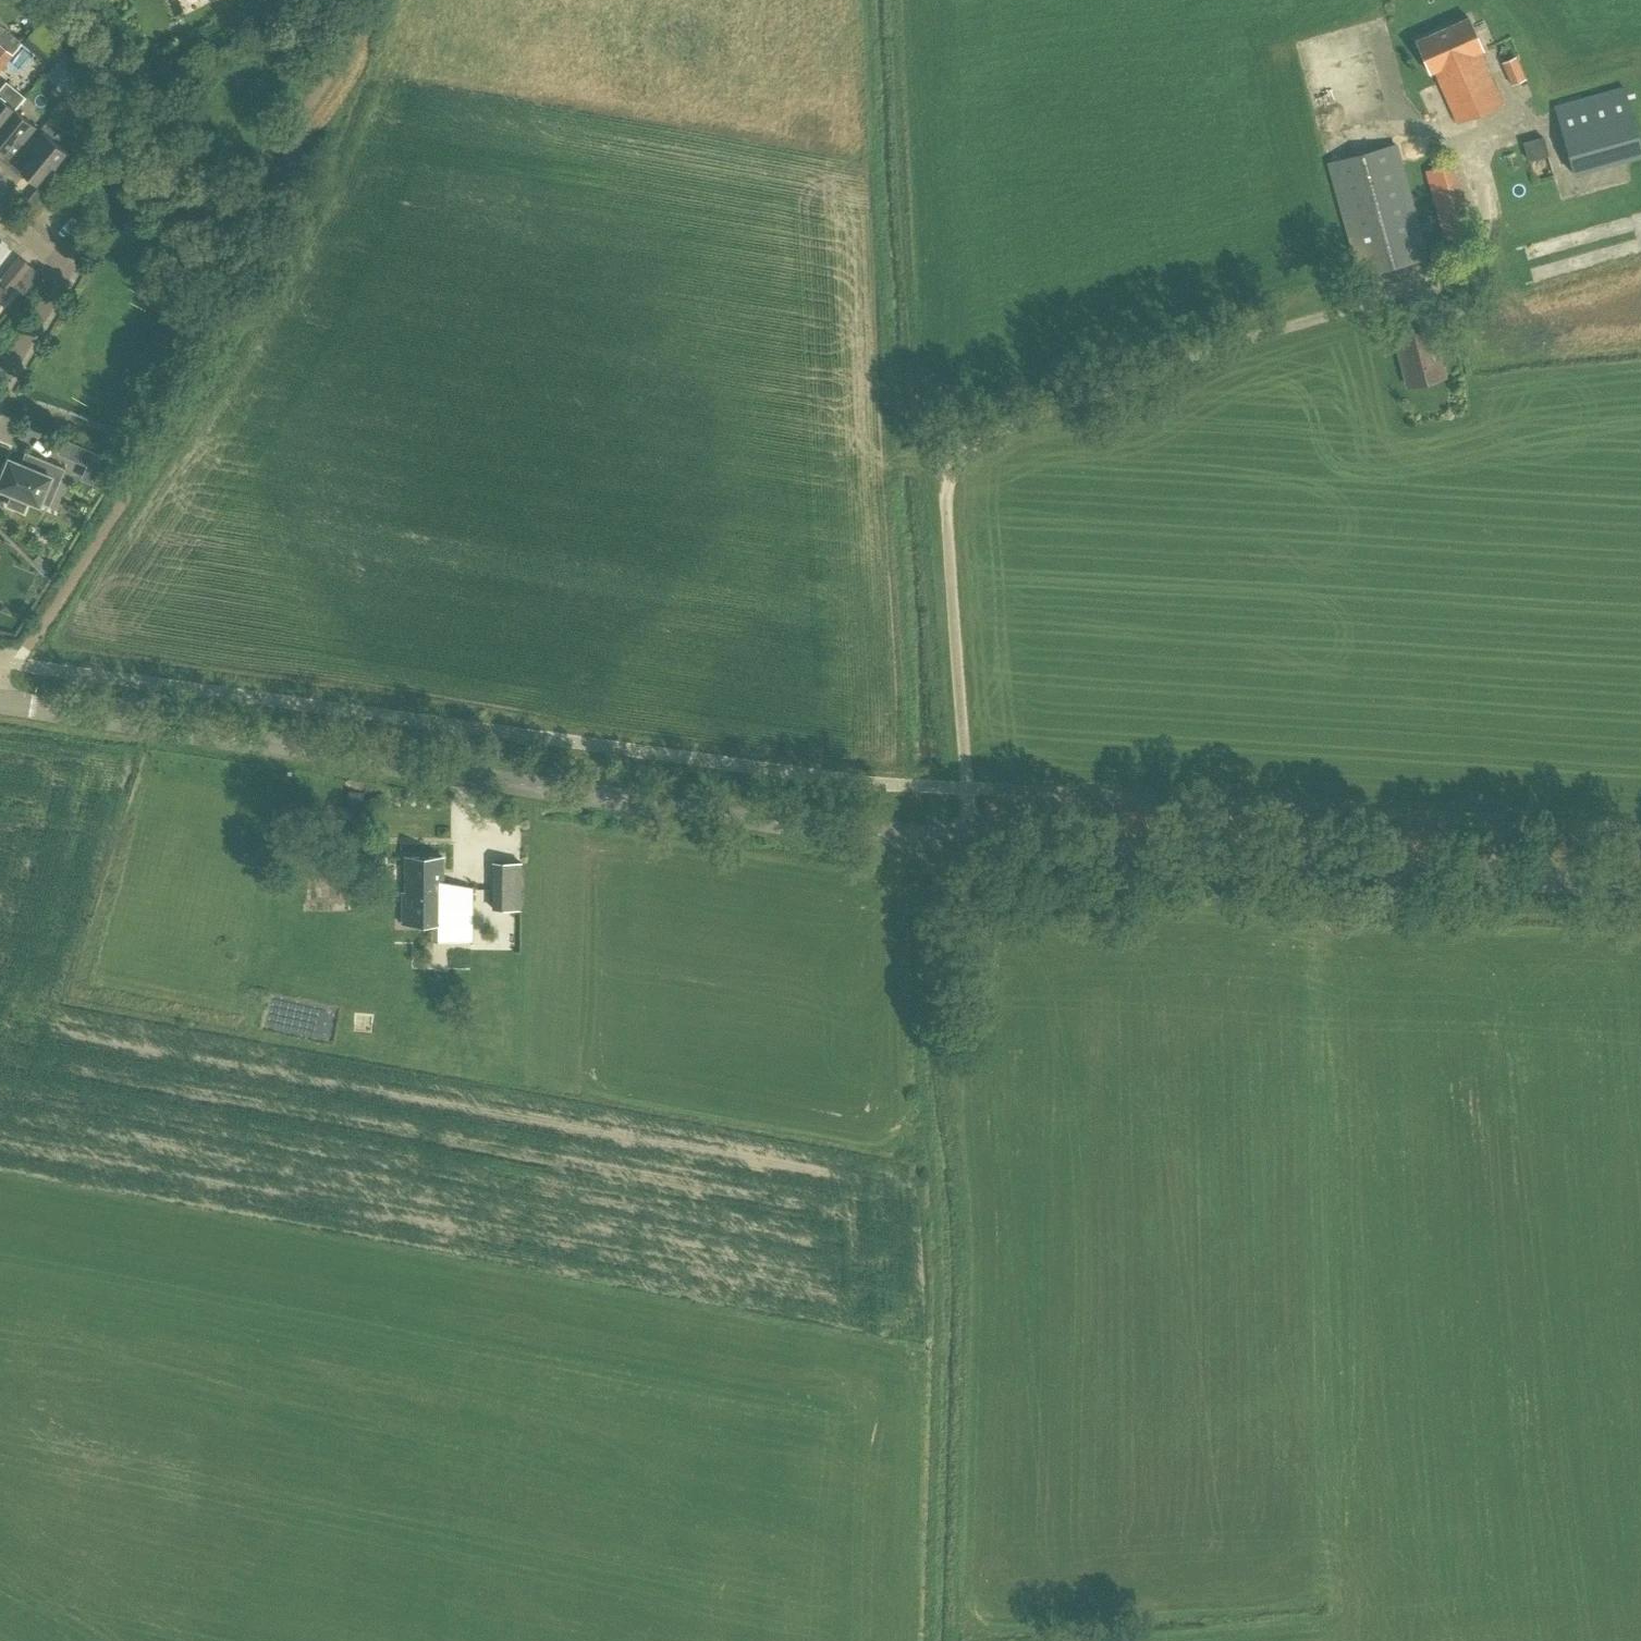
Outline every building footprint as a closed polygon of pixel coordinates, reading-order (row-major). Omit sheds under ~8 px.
[(1502,103),(1480,52),(1483,51),(1468,17),(1415,40),(1430,74),(1434,72),(1457,123),(1502,103)] [(23,43),(0,24),(0,44),(13,55),(23,43)] [(1516,56),(1502,63),(1512,84),(1526,78),(1516,56)] [(13,109),(15,110),(25,97),(7,81),(0,89),(0,125),(13,109)] [(1640,157),(1640,143),(1625,85),(1554,104),(1574,176),(1640,157)] [(81,109),(89,104),(90,104),(87,98),(82,90),(73,95),(81,109)] [(0,125),(0,161),(6,167),(32,137),(28,133),(34,126),(15,110),(13,109),(0,125)] [(32,137),(6,167),(17,176),(21,172),(35,183),(49,166),(55,171),(68,155),(41,132),(35,139),(32,137)] [(1528,161),(1545,156),(1550,155),(1544,136),(1523,142),(1528,161)] [(1358,278),(1429,258),(1397,143),(1326,163),(1358,278)] [(1545,181),(1560,177),(1556,160),(1541,163),(1545,181)] [(1445,241),(1473,233),(1452,163),(1424,171),(1445,241)] [(73,211),(59,213),(61,227),(75,225),(73,211)] [(14,283),(3,274),(0,278),(0,298),(14,283)] [(1465,308),(1449,298),(1442,310),(1458,320),(1465,308)] [(1408,386),(1445,377),(1432,328),(1395,338),(1408,386)] [(84,447),(78,461),(89,466),(105,473),(111,458),(84,447)] [(0,478),(0,489),(11,493),(9,500),(7,505),(23,511),(25,506),(27,500),(39,505),(50,478),(58,481),(63,469),(64,469),(65,468),(25,451),(24,453),(25,453),(21,464),(8,459),(0,478)] [(402,892),(402,924),(445,924),(454,924),(454,928),(471,928),(472,914),(471,914),(471,888),(450,888),(450,892),(443,892),(443,856),(405,856),(405,892),(402,892)] [(521,879),(494,879),(494,909),(521,909),(521,879)]
